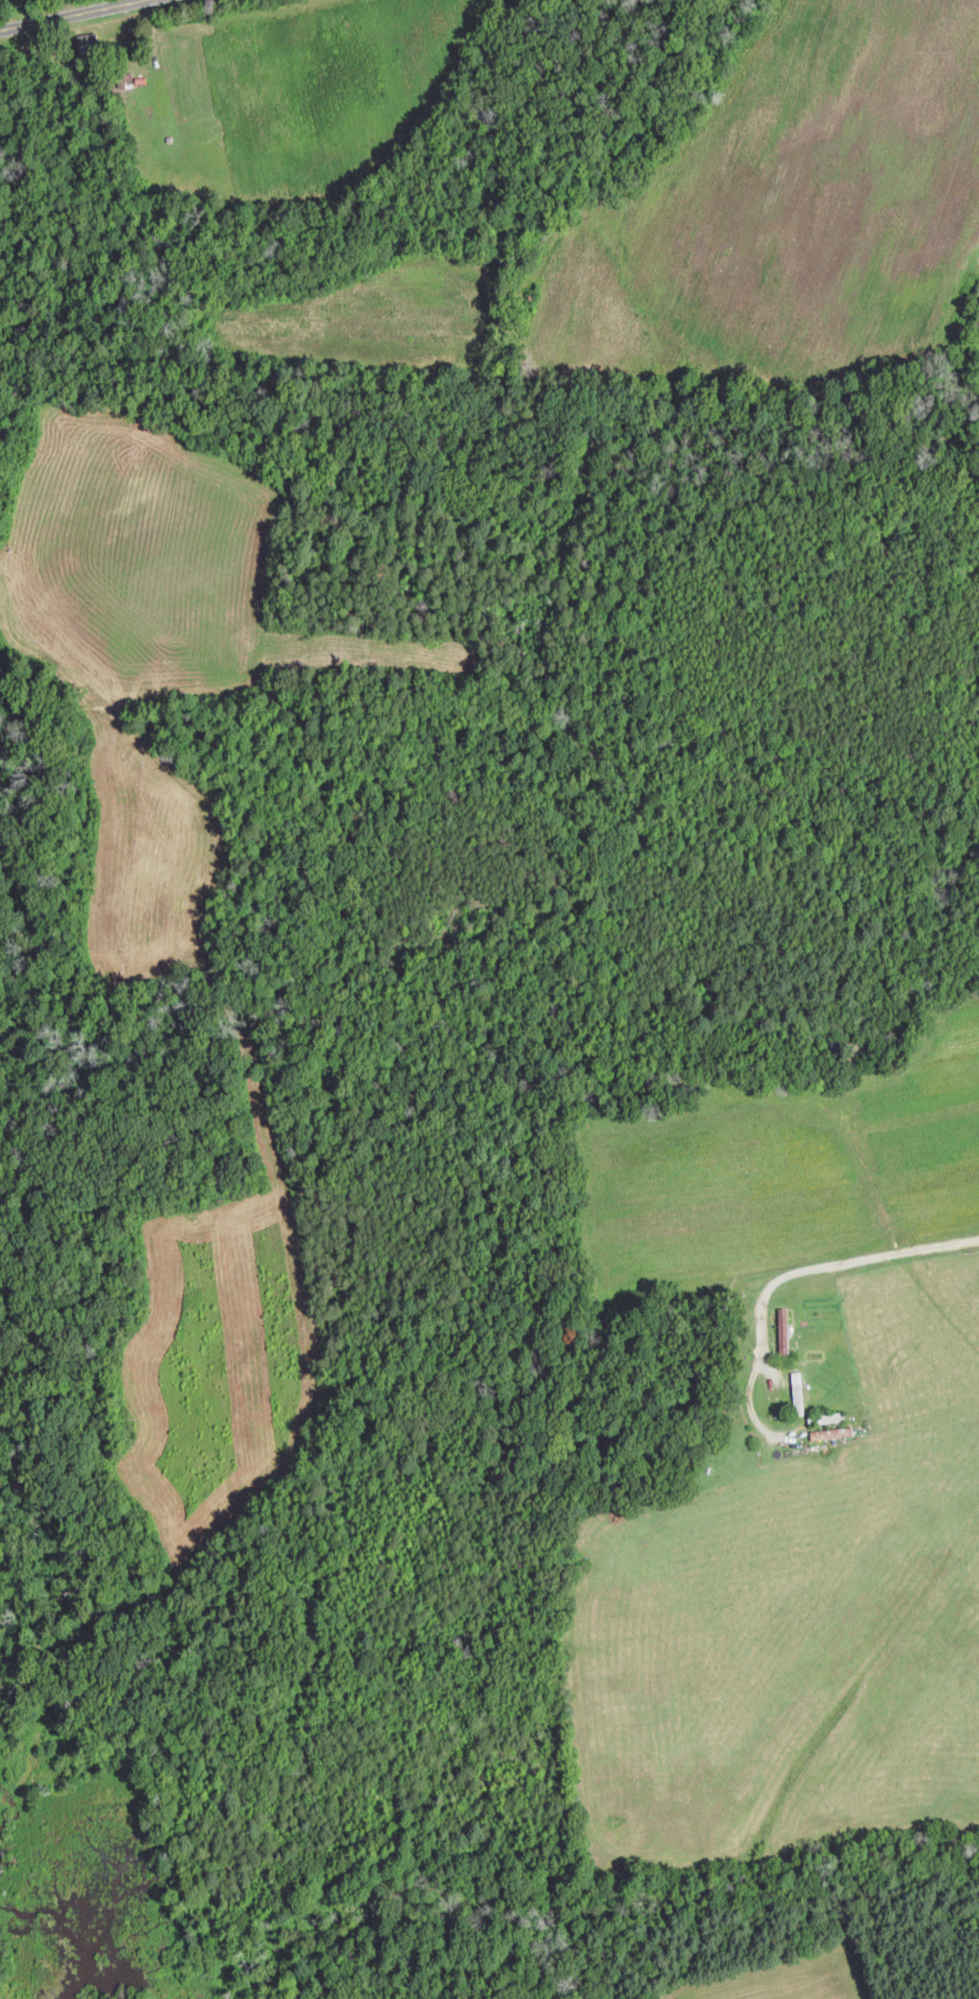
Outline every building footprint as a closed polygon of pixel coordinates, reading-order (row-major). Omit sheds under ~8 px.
[(790,1353),(790,1307),(779,1307),(780,1353),(790,1353)] [(822,1414),(823,1423),(847,1420),(845,1410),(822,1414)] [(856,1434),(855,1425),(812,1431),(814,1440),(856,1434)]
